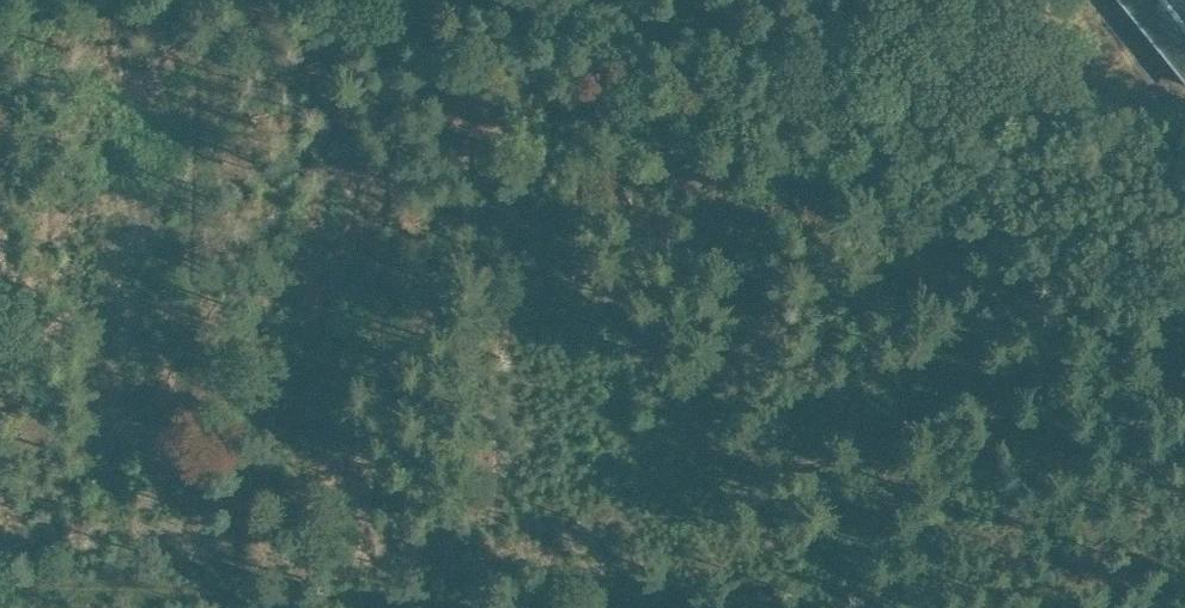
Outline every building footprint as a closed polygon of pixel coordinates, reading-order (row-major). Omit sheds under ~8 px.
[(1184,76),(1184,0),(1124,0),(1184,76)]
